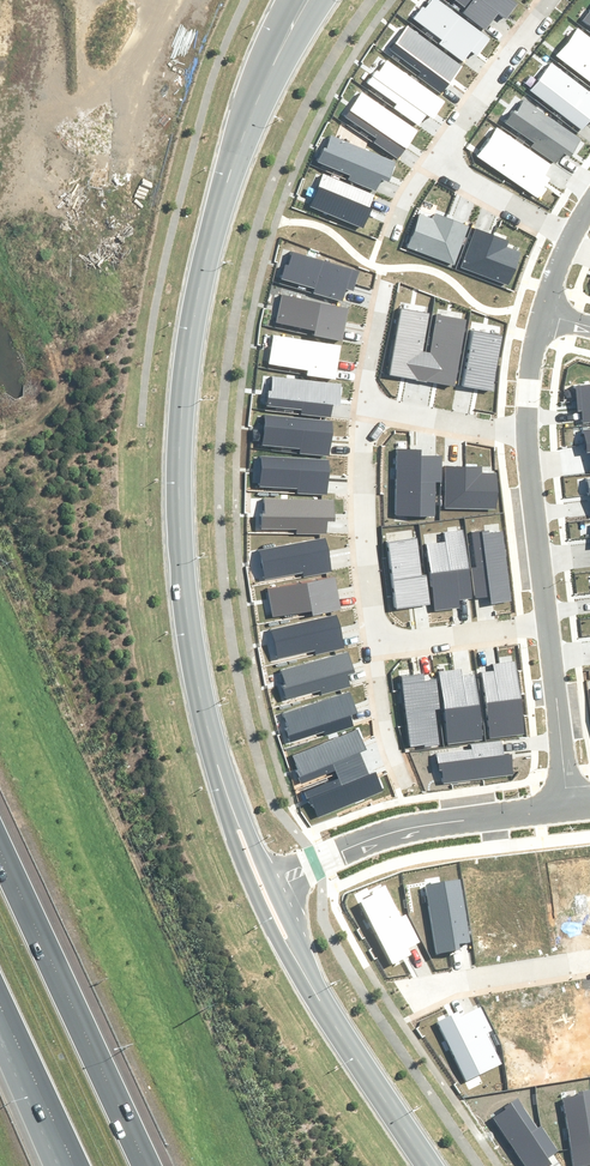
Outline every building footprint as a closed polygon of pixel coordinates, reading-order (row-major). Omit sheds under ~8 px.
[(414,17),(445,40),(443,42),(463,57),(470,49),(479,55),(492,38),(442,0),(430,0),(425,6),(423,5),(414,17)] [(465,7),(462,11),(486,28),(498,11),(508,18),(520,2),(517,0),(455,0),(465,7)] [(408,25),(389,50),(420,72),(417,76),(442,94),(463,65),(408,25)] [(578,26),(557,53),(589,79),(589,35),(578,26)] [(376,71),(367,83),(398,106),(396,108),(416,123),(423,115),(432,121),(445,104),(387,60),(378,72),(376,71)] [(583,131),(589,122),(589,92),(552,62),(530,90),(583,131)] [(362,92),(345,117),(377,139),(374,143),(399,160),(419,130),(362,92)] [(513,111),(506,122),(536,142),(532,147),(558,165),(565,155),(569,158),(582,140),(524,100),(516,112),(513,111)] [(547,177),(555,166),(499,129),(479,158),(530,192),(540,198),(552,180),(547,177)] [(324,148),(318,161),(353,177),(352,179),(375,190),(379,180),(390,184),(399,164),(333,135),(326,149),(324,148)] [(322,177),(311,207),(363,227),(375,196),(322,177)] [(421,215),(410,245),(455,263),(469,227),(435,214),(433,220),(421,215)] [(462,265),(507,283),(519,253),(508,249),(510,243),(476,230),(462,265)] [(287,252),(279,283),(310,292),(311,295),(337,301),(341,289),(347,291),(353,274),(287,252)] [(280,294),(274,323),(307,329),(307,335),(338,340),(345,308),(280,294)] [(338,347),(270,338),(266,363),(299,367),(299,375),(333,379),(338,347)] [(336,385),(265,378),(264,406),(297,408),(297,415),(325,417),(327,404),(334,404),(336,385)] [(329,456),(333,421),(265,415),(262,445),(300,449),(299,454),(329,456)] [(417,453),(389,452),(390,513),(425,515),(426,478),(437,479),(437,457),(417,457),(417,453)] [(327,495),(329,459),(261,455),(260,486),(297,488),(297,493),(327,495)] [(478,468),(443,467),(442,510),(485,510),(491,506),(490,474),(478,473),(478,468)] [(333,521),(333,499),(265,498),(265,513),(261,513),(261,529),(297,530),(297,533),(327,534),(328,521),(333,521)] [(332,572),(326,538),(260,550),(265,579),(303,573),(304,577),(332,572)] [(340,610),(335,577),(268,588),(273,617),(312,611),(313,615),(340,610)] [(345,649),(337,614),(270,629),(277,658),(315,650),(316,655),(345,649)]
